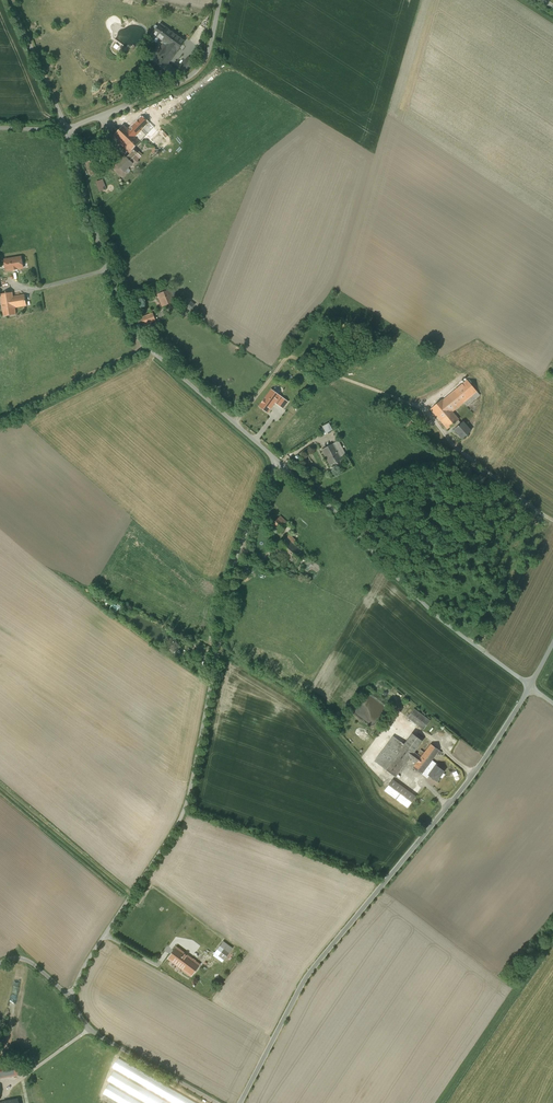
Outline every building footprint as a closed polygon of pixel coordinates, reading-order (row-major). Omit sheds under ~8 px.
[(185,41),(160,23),(152,34),(164,42),(177,52),(185,41)] [(177,52),(164,42),(155,54),(168,64),(177,52)] [(155,54),(147,65),(166,79),(176,69),(168,64),(155,54)] [(188,57),(178,67),(184,72),(194,62),(188,57)] [(133,126),(128,121),(113,136),(130,154),(134,150),(133,149),(140,142),(135,137),(140,132),(148,124),(141,117),(133,126)] [(148,124),(140,132),(145,136),(156,147),(164,139),(148,123),(148,124)] [(140,132),(135,137),(140,142),(145,136),(140,132)] [(99,173),(91,146),(83,149),(91,175),(99,173)] [(125,156),(117,165),(118,166),(124,172),(133,163),(130,161),(135,155),(137,154),(134,150),(130,154),(126,158),(125,156)] [(135,155),(130,161),(133,163),(133,164),(135,163),(137,162),(137,160),(139,158),(135,155)] [(124,172),(118,166),(114,170),(123,177),(126,173),(124,172)] [(101,192),(107,188),(104,181),(97,184),(101,192)] [(21,257),(4,260),(6,271),(12,270),(17,269),(23,268),(21,257)] [(170,290),(157,295),(162,307),(175,302),(175,301),(171,290),(170,290)] [(0,294),(0,295),(3,316),(16,314),(15,308),(13,296),(12,292),(0,294)] [(24,294),(13,296),(15,308),(26,306),(24,294)] [(194,305),(187,299),(183,304),(190,310),(194,305)] [(183,307),(179,312),(185,316),(188,312),(183,307)] [(153,313),(137,319),(140,326),(155,321),(153,313)] [(480,395),(467,380),(454,391),(464,402),(467,406),(480,395)] [(264,400),(259,406),(268,413),(272,407),(275,402),(278,404),(282,398),(281,397),(271,390),(264,400)] [(454,391),(442,401),(442,400),(452,412),(464,402),(454,391)] [(278,404),(277,404),(283,408),(288,402),(282,398),(278,404)] [(452,412),(442,400),(441,400),(431,409),(448,429),(452,425),(458,420),(452,412)] [(422,416),(413,409),(403,422),(412,429),(422,416)] [(458,420),(452,425),(455,429),(461,424),(458,420)] [(320,429),(323,435),(335,429),(331,422),(320,429)] [(455,429),(454,429),(462,438),(471,431),(463,422),(461,424),(455,429)] [(424,424),(420,428),(424,433),(429,430),(424,424)] [(338,441),(334,443),(340,455),(345,453),(338,441)] [(334,443),(322,450),(330,466),(336,463),(342,460),(342,459),(340,455),(334,443)] [(280,516),(273,524),(280,531),(288,523),(280,516)] [(114,603),(111,608),(118,611),(120,606),(114,603)] [(430,721),(414,709),(408,717),(424,729),(430,721)] [(417,737),(412,734),(404,745),(414,752),(422,741),(417,737)] [(394,737),(375,761),(386,769),(404,745),(394,737)] [(421,757),(417,763),(417,762),(413,768),(421,774),(422,774),(422,773),(432,760),(439,750),(431,744),(424,753),(421,757)] [(404,745),(386,769),(396,776),(414,752),(404,745)] [(417,754),(414,752),(410,757),(417,762),(417,763),(421,757),(417,754)] [(432,760),(422,773),(422,774),(427,778),(429,775),(436,765),(437,765),(437,764),(432,760)] [(436,765),(429,775),(436,781),(444,771),(437,765),(436,765)] [(415,796),(393,780),(385,790),(407,807),(415,796)] [(233,949),(223,942),(216,953),(225,959),(233,949)] [(199,965),(177,948),(169,959),(184,970),(186,968),(193,974),(199,965)] [(119,1060),(114,1068),(174,1102),(194,1102),(119,1060)] [(113,1072),(109,1080),(147,1102),(166,1102),(113,1072)] [(109,1085),(104,1093),(120,1102),(140,1102),(109,1085)]
